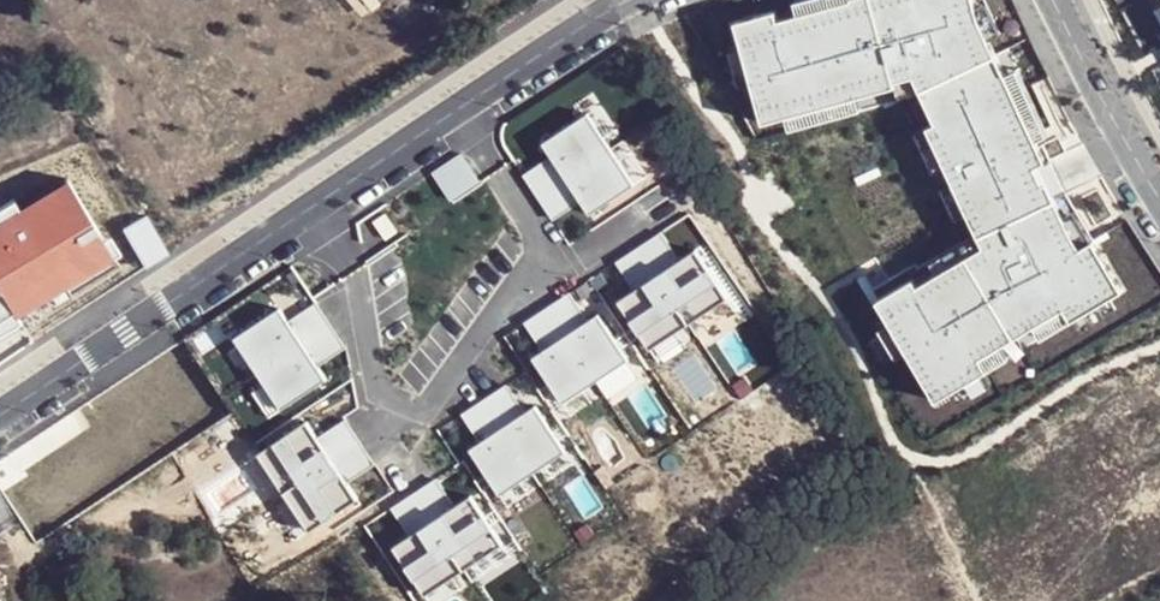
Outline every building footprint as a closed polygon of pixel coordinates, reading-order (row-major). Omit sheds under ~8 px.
[(1118,294),(1059,197),(996,63),(967,3),(967,0),(822,0),(729,26),(739,74),(747,71),(759,117),(803,106),(916,78),(1013,267),(898,333),(933,400),(1118,294)] [(598,122),(553,150),(556,154),(528,174),(557,218),(588,199),(601,219),(644,191),(598,122)] [(131,267),(81,187),(33,215),(27,207),(0,226),(0,356),(131,267)] [(385,211),(373,219),(385,238),(397,231),(385,211)] [(666,235),(621,264),(640,294),(629,303),(667,357),(746,306),(709,253),(689,264),(666,235)] [(573,295),(527,323),(543,346),(534,350),(573,409),(639,367),(603,318),(594,323),(573,295)] [(283,308),(240,334),(288,408),(332,380),(322,366),(350,348),(324,310),(297,328),(283,308)] [(514,389),(468,417),(483,440),(474,445),(513,503),(580,461),(544,412),(535,417),(514,389)] [(319,436),(277,462),(324,536),(368,508),(358,494),(387,476),(360,438),(333,456),(319,436)] [(443,483),(397,512),(412,534),(403,539),(442,597),(509,555),(473,507),(464,512),(443,483)]
